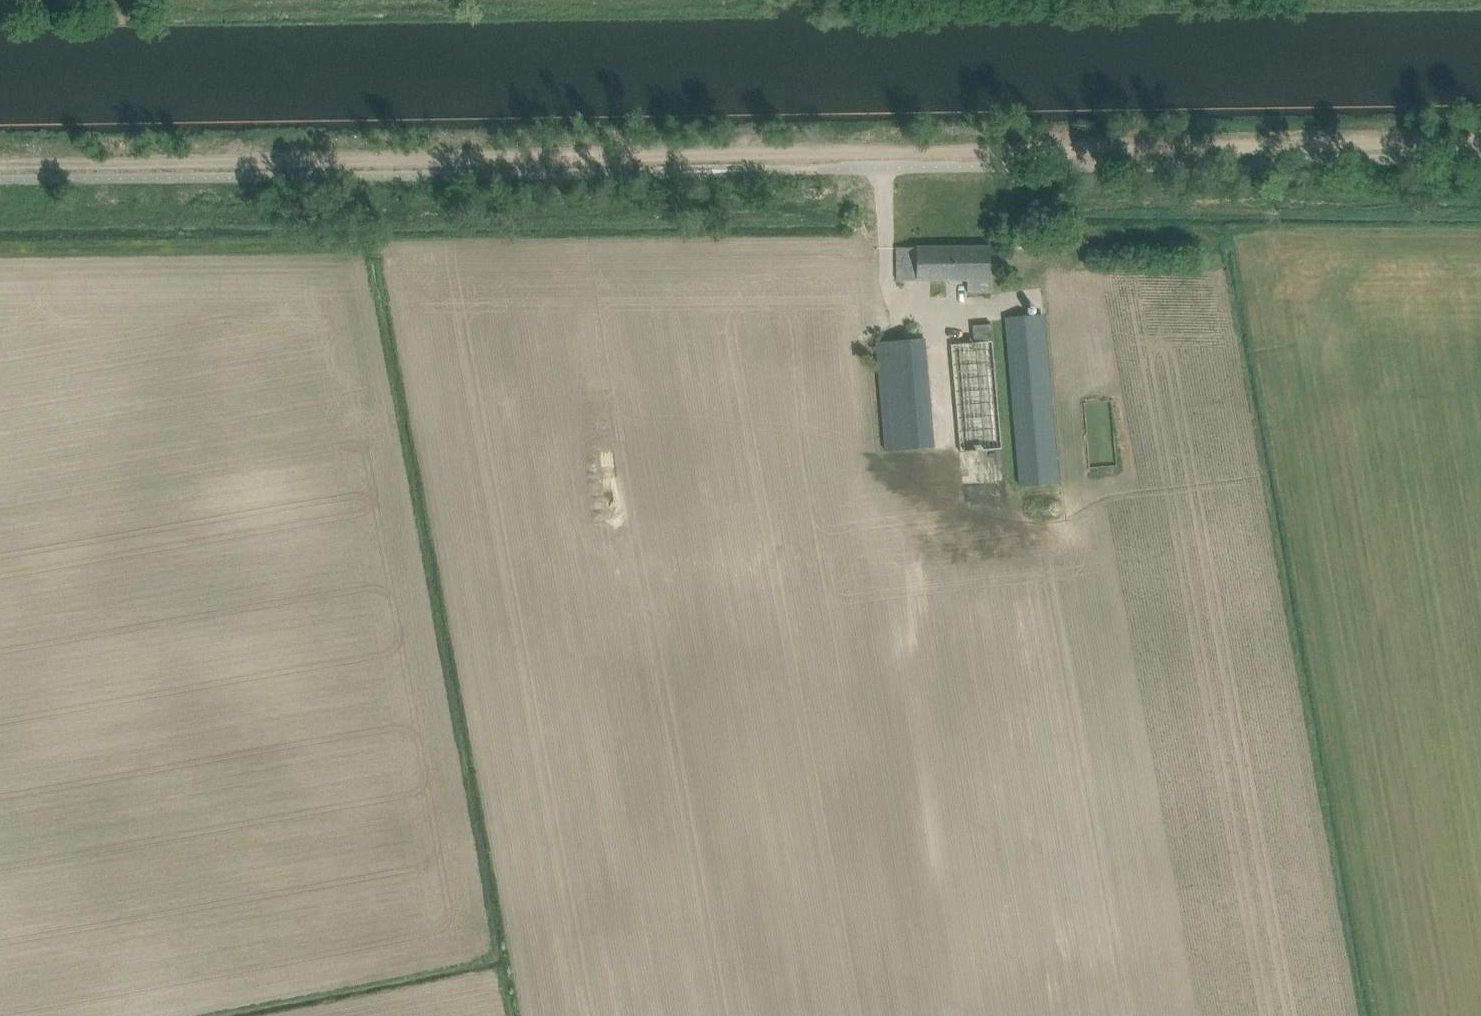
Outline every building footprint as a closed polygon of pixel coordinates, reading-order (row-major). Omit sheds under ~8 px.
[(898,281),(967,280),(967,292),(990,292),(990,246),(898,247),(898,281)] [(1006,318),(1020,485),(1057,482),(1043,315),(1006,318)] [(951,344),(960,452),(1002,448),(991,324),(973,325),(974,342),(951,344)] [(876,342),(886,451),(933,446),(924,338),(876,342)]
